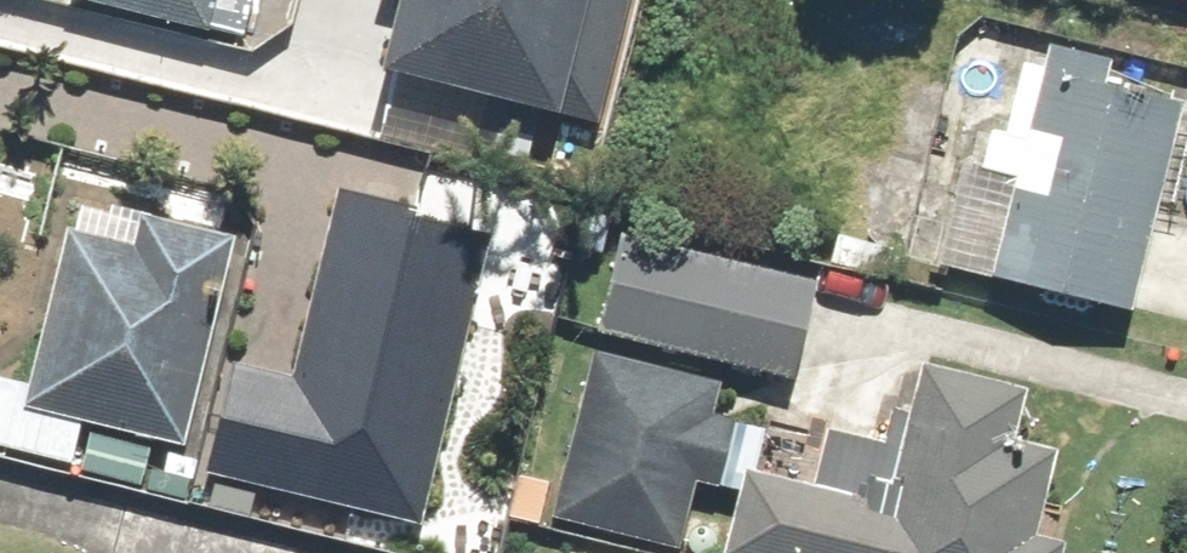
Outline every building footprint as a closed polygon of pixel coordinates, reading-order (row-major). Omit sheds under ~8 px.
[(76,4),(250,39),(258,0),(77,0),(76,4)] [(387,67),(603,112),(627,0),(401,0),(387,67)] [(1131,307),(1184,101),(1103,80),(1108,61),(1051,47),(1028,136),(998,128),(988,165),(967,160),(942,258),(1131,307)] [(490,213),(335,183),(297,375),(223,361),(202,470),(431,514),(490,213)] [(139,245),(75,229),(29,404),(181,444),(207,341),(196,338),(208,292),(222,296),(238,234),(147,211),(139,245)] [(622,234),(600,330),(795,375),(817,279),(622,234)] [(727,380),(598,348),(565,479),(522,468),(510,516),(549,526),(552,516),(682,548),(698,483),(722,489),(737,427),(716,422),(727,380)] [(727,552),(1060,552),(1063,540),(1040,535),(1058,453),(1008,442),(1023,378),(923,356),(912,404),(894,400),(885,441),(828,428),(816,481),(747,465),(727,552)]
